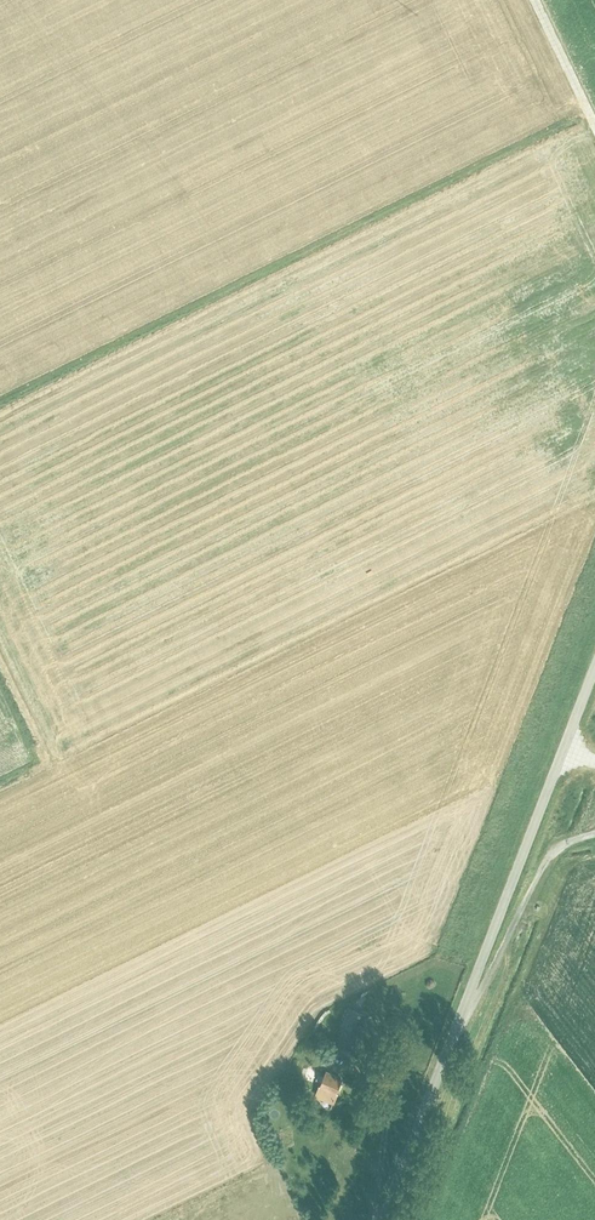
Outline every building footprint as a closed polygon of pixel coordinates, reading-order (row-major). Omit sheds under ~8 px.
[(287,1080),(297,1074),(292,1064),(282,1070),(287,1080)] [(320,1086),(316,1095),(334,1102),(338,1093),(337,1093),(342,1080),(336,1077),(337,1075),(326,1071),(320,1086)]
